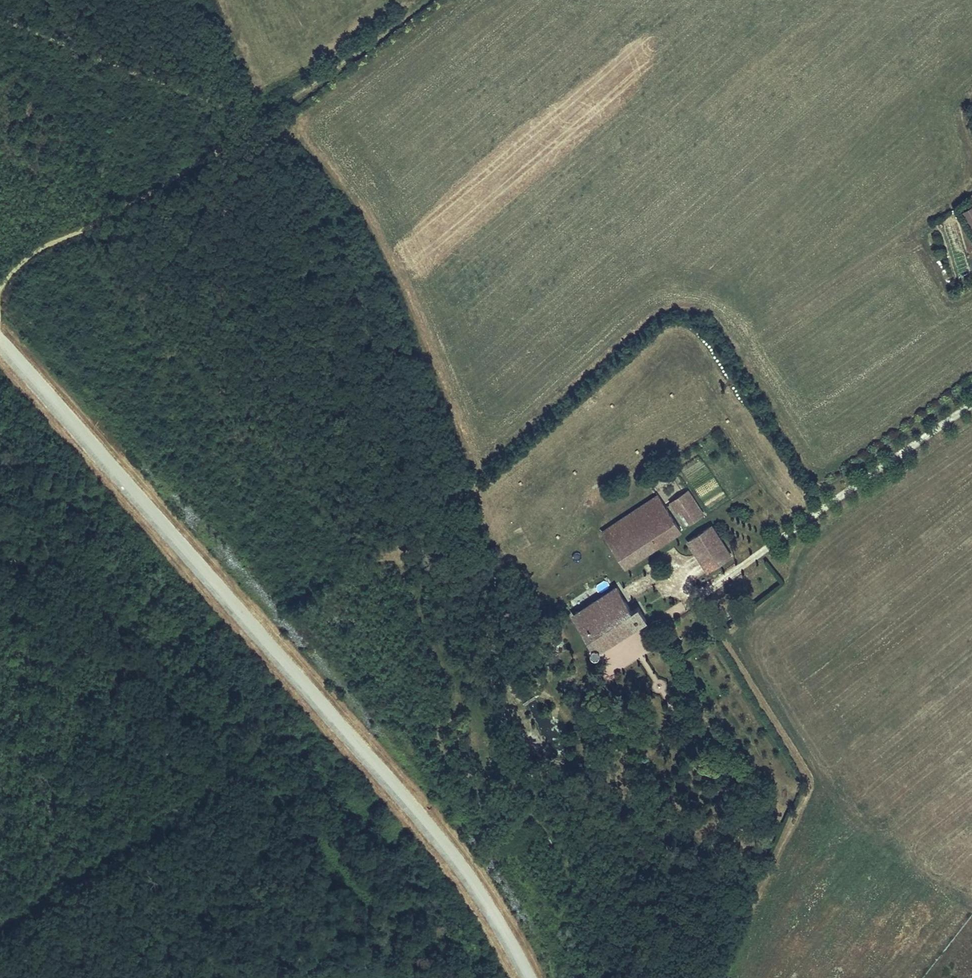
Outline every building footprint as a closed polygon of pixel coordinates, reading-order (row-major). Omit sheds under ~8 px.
[(964,211),(971,222),(971,205),(964,211)] [(703,513),(687,491),(670,502),(686,525),(703,513)] [(655,497),(606,532),(630,566),(678,531),(655,497)] [(732,555),(710,523),(686,540),(709,572),(732,555)] [(609,593),(575,618),(591,643),(589,649),(590,653),(594,654),(597,653),(600,649),(648,615),(647,611),(654,606),(633,576),(609,593)] [(565,604),(575,618),(609,593),(599,580),(565,604)]
